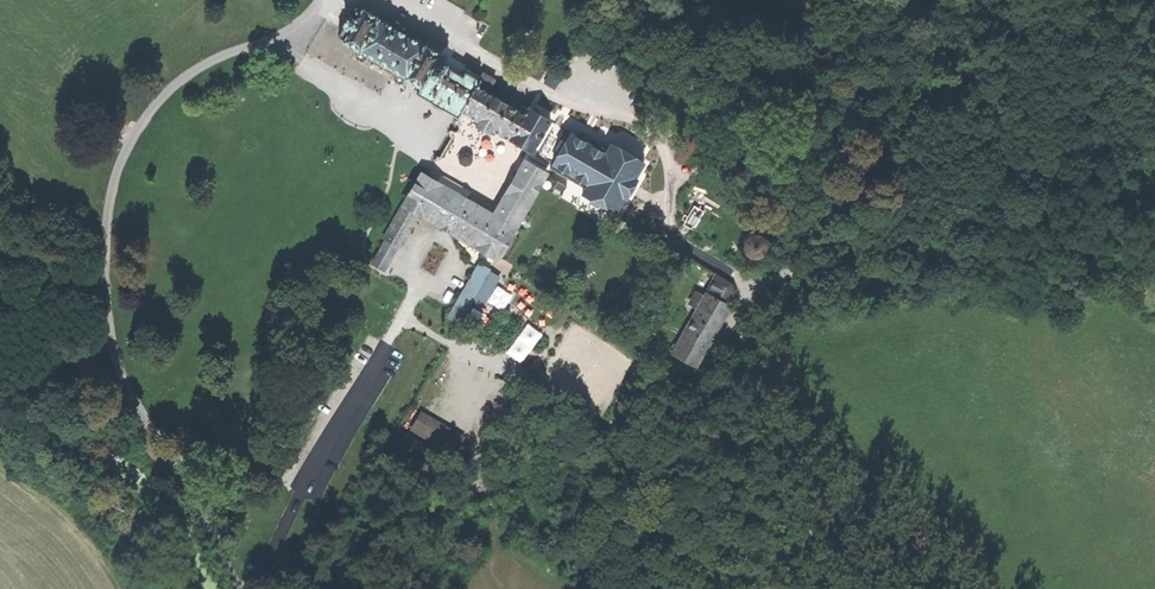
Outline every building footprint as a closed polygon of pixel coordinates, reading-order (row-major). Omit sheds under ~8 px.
[(492,128),(533,151),(550,121),(528,108),(525,114),(507,104),(510,100),(496,91),(493,96),(491,94),(493,90),(489,88),(494,78),(483,72),(479,78),(466,70),(463,75),(447,66),(447,64),(440,60),(438,60),(441,54),(406,33),(407,31),(407,29),(402,26),(400,26),(398,28),(363,8),(362,9),(358,6),(355,6),(351,13),(352,16),(349,17),(344,23),(345,26),(346,27),(343,27),(339,36),(344,39),(343,40),(357,49),(352,59),(364,66),(370,57),(396,72),(390,80),(403,88),(408,79),(420,86),(416,93),(433,103),(457,117),(461,110),(480,121),(478,126),(489,133),(492,128)] [(347,62),(343,75),(385,90),(390,77),(347,62)] [(331,84),(322,94),(333,104),(342,95),(331,84)] [(614,208),(639,159),(607,142),(601,152),(565,133),(550,161),(587,180),(581,191),(614,208)] [(499,262),(549,172),(524,158),(493,211),(421,170),(400,205),(419,216),(499,262)] [(419,216),(400,205),(382,238),(384,239),(370,264),(385,272),(398,248),(401,249),(419,216)] [(721,259),(744,259),(744,234),(720,234),(721,259)] [(501,276),(478,263),(447,318),(459,325),(473,302),(482,308),(501,276)] [(734,284),(719,275),(708,294),(706,293),(673,352),(696,366),(730,306),(728,305),(735,292),(734,284)] [(528,323),(509,353),(525,363),(544,333),(528,323)] [(465,435),(421,411),(410,431),(454,455),(465,435)]
